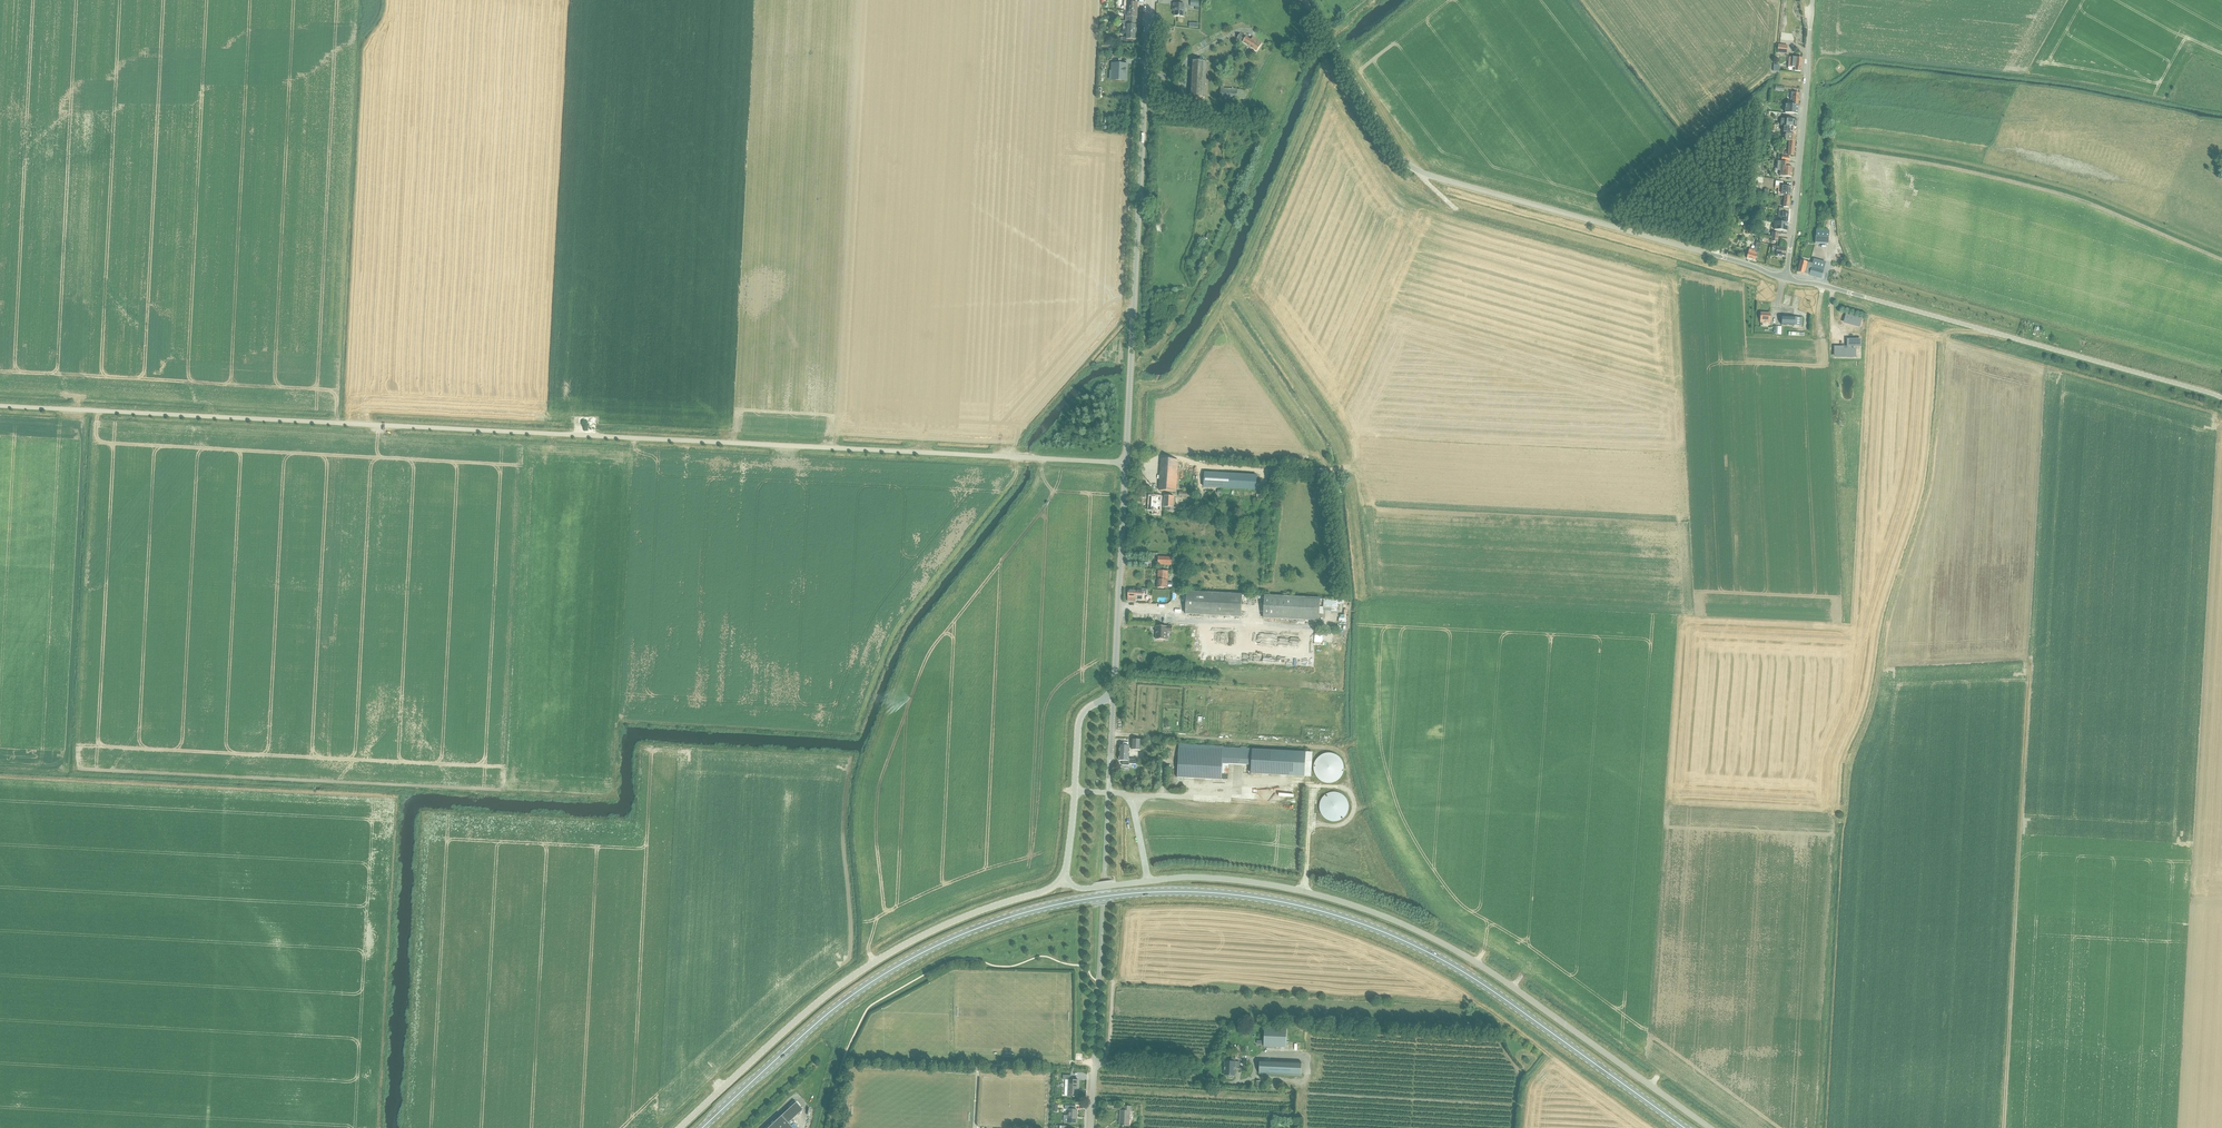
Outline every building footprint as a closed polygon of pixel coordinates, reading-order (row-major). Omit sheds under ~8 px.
[(1128,10),(1138,11),(1138,3),(1135,3),(1135,0),(1126,0),(1126,4),(1128,4),(1128,10)] [(1173,4),(1173,8),(1175,8),(1174,16),(1175,16),(1175,25),(1182,25),(1183,17),(1184,17),(1184,4),(1173,4)] [(1126,16),(1125,21),(1134,21),(1135,18),(1137,18),(1138,11),(1128,10),(1128,16),(1126,16)] [(1123,32),(1127,32),(1137,33),(1137,25),(1134,25),(1134,21),(1125,21),(1124,21),(1123,32)] [(1137,33),(1127,32),(1127,38),(1121,38),(1121,44),(1127,45),(1127,43),(1133,44),(1134,40),(1136,40),(1137,33)] [(1240,34),(1237,39),(1257,52),(1262,44),(1254,39),(1252,41),(1246,37),(1246,38),(1240,34)] [(1777,53),(1786,53),(1787,45),(1778,44),(1777,53)] [(1801,68),(1802,58),(1793,57),(1789,57),(1788,67),(1792,67),(1795,67),(1795,71),(1800,71),(1801,68)] [(1189,96),(1205,97),(1207,62),(1191,61),(1189,96)] [(1114,65),(1113,78),(1125,79),(1126,70),(1126,66),(1114,65)] [(1220,98),(1245,100),(1246,90),(1224,89),(1224,86),(1221,86),(1220,98)] [(1791,92),(1790,105),(1793,105),(1798,105),(1798,103),(1799,93),(1794,92),(1791,92)] [(1786,104),(1785,113),(1790,114),(1796,114),(1797,114),(1798,112),(1798,108),(1798,105),(1793,105),(1790,105),(1788,104),(1786,104)] [(1781,126),(1784,126),(1796,127),(1797,120),(1786,119),(1781,119),(1781,126)] [(1780,176),(1792,177),(1792,176),(1793,175),(1792,173),(1793,168),(1788,167),(1788,162),(1778,161),(1777,169),(1780,171),(1780,176)] [(1781,195),(1784,195),(1790,196),(1791,186),(1783,186),(1783,182),(1776,181),(1776,185),(1782,186),(1781,195)] [(1779,208),(1778,220),(1782,221),(1787,221),(1787,222),(1789,209),(1788,209),(1779,208)] [(1787,230),(1787,222),(1775,221),(1774,229),(1787,230)] [(1815,243),(1828,244),(1829,231),(1816,230),(1815,243)] [(1749,249),(1747,258),(1755,261),(1758,249),(1759,248),(1759,247),(1755,246),(1754,249),(1753,250),(1749,249)] [(1772,251),(1776,252),(1776,256),(1785,257),(1786,248),(1772,246),(1772,251)] [(1809,275),(1822,278),(1826,262),(1813,259),(1812,264),(1810,274),(1809,275)] [(1806,273),(1810,274),(1812,264),(1808,263),(1801,261),(1798,272),(1804,273),(1806,274),(1806,273)] [(1760,323),(1770,323),(1770,314),(1761,313),(1760,323)] [(1845,319),(1844,322),(1851,324),(1857,325),(1859,326),(1861,319),(1846,315),(1845,319)] [(1782,325),(1802,326),(1802,317),(1782,316),(1782,325)] [(1847,348),(1834,348),(1834,356),(1845,355),(1855,355),(1855,348),(1852,349),(1851,346),(1861,346),(1861,340),(1847,340),(1847,348)] [(1159,490),(1176,492),(1178,460),(1161,459),(1159,490)] [(1204,487),(1256,490),(1257,475),(1205,472),(1204,487)] [(1164,496),(1164,507),(1166,507),(1165,511),(1174,511),(1174,508),(1172,507),(1173,496),(1164,496)] [(1152,497),(1151,510),(1155,510),(1155,514),(1161,515),(1162,498),(1152,497)] [(1158,571),(1158,579),(1157,588),(1168,588),(1168,586),(1173,586),(1173,583),(1168,582),(1168,580),(1168,571),(1158,571)] [(1141,597),(1141,595),(1144,596),(1144,591),(1128,590),(1128,601),(1136,602),(1136,600),(1142,600),(1142,597),(1141,597)] [(1185,614),(1241,617),(1242,594),(1187,592),(1185,614)] [(1324,613),(1320,613),(1320,598),(1264,595),(1263,618),(1319,621),(1319,617),(1323,617),(1324,613)] [(1326,596),(1325,604),(1333,605),(1333,608),(1338,608),(1339,596),(1326,596)] [(1156,626),(1156,639),(1165,640),(1166,631),(1172,631),(1173,627),(1167,626),(1156,626)] [(1132,750),(1141,750),(1141,740),(1132,739),(1132,750)] [(1178,765),(1177,778),(1222,780),(1223,764),(1252,765),(1251,774),(1290,776),(1305,776),(1306,753),(1306,752),(1252,749),(1224,748),(1224,746),(1179,744),(1179,753),(1178,758),(1178,765)] [(1120,745),(1120,753),(1119,761),(1123,761),(1123,765),(1130,765),(1130,764),(1136,764),(1136,758),(1129,758),(1129,746),(1120,745)] [(1344,770),(1344,768),(1344,764),(1343,762),(1342,760),(1340,757),(1338,756),(1336,754),(1333,753),(1330,752),(1326,753),(1323,754),(1320,755),(1318,757),(1316,759),(1315,762),(1314,764),(1314,767),(1314,770),(1315,773),(1317,776),(1318,778),(1321,780),(1323,782),(1326,782),(1329,783),(1332,782),(1334,782),(1337,780),(1340,778),(1341,776),(1343,774),(1344,770)] [(1349,809),(1349,806),(1349,803),(1348,801),(1347,798),(1345,796),(1343,794),(1340,793),(1337,792),(1335,792),(1332,792),(1329,793),(1327,794),(1324,796),(1322,798),(1321,800),(1320,803),(1320,806),(1320,809),(1321,812),(1322,814),(1324,816),(1326,818),(1329,820),(1331,821),(1334,821),(1337,821),(1340,820),(1343,818),(1345,817),(1347,814),(1348,812),(1349,809)] [(1276,813),(1277,797),(1273,797),(1273,800),(1269,799),(1268,813),(1276,813)] [(1264,1047),(1286,1048),(1287,1028),(1265,1027),(1264,1047)] [(1225,1074),(1235,1075),(1236,1057),(1232,1056),(1231,1061),(1225,1061),(1225,1074)] [(1259,1074),(1301,1075),(1302,1061),(1260,1060),(1259,1074)] [(1068,1096),(1078,1097),(1079,1080),(1071,1080),(1071,1075),(1063,1075),(1063,1079),(1069,1080),(1068,1096)] [(796,1102),(768,1127),(793,1127),(788,1123),(803,1109),(796,1102)] [(1068,1122),(1077,1122),(1077,1109),(1076,1109),(1076,1106),(1065,1105),(1065,1109),(1069,1109),(1068,1122)] [(1132,1111),(1132,1106),(1124,1106),(1124,1110),(1120,1110),(1120,1126),(1130,1126),(1130,1111),(1132,1111)]
